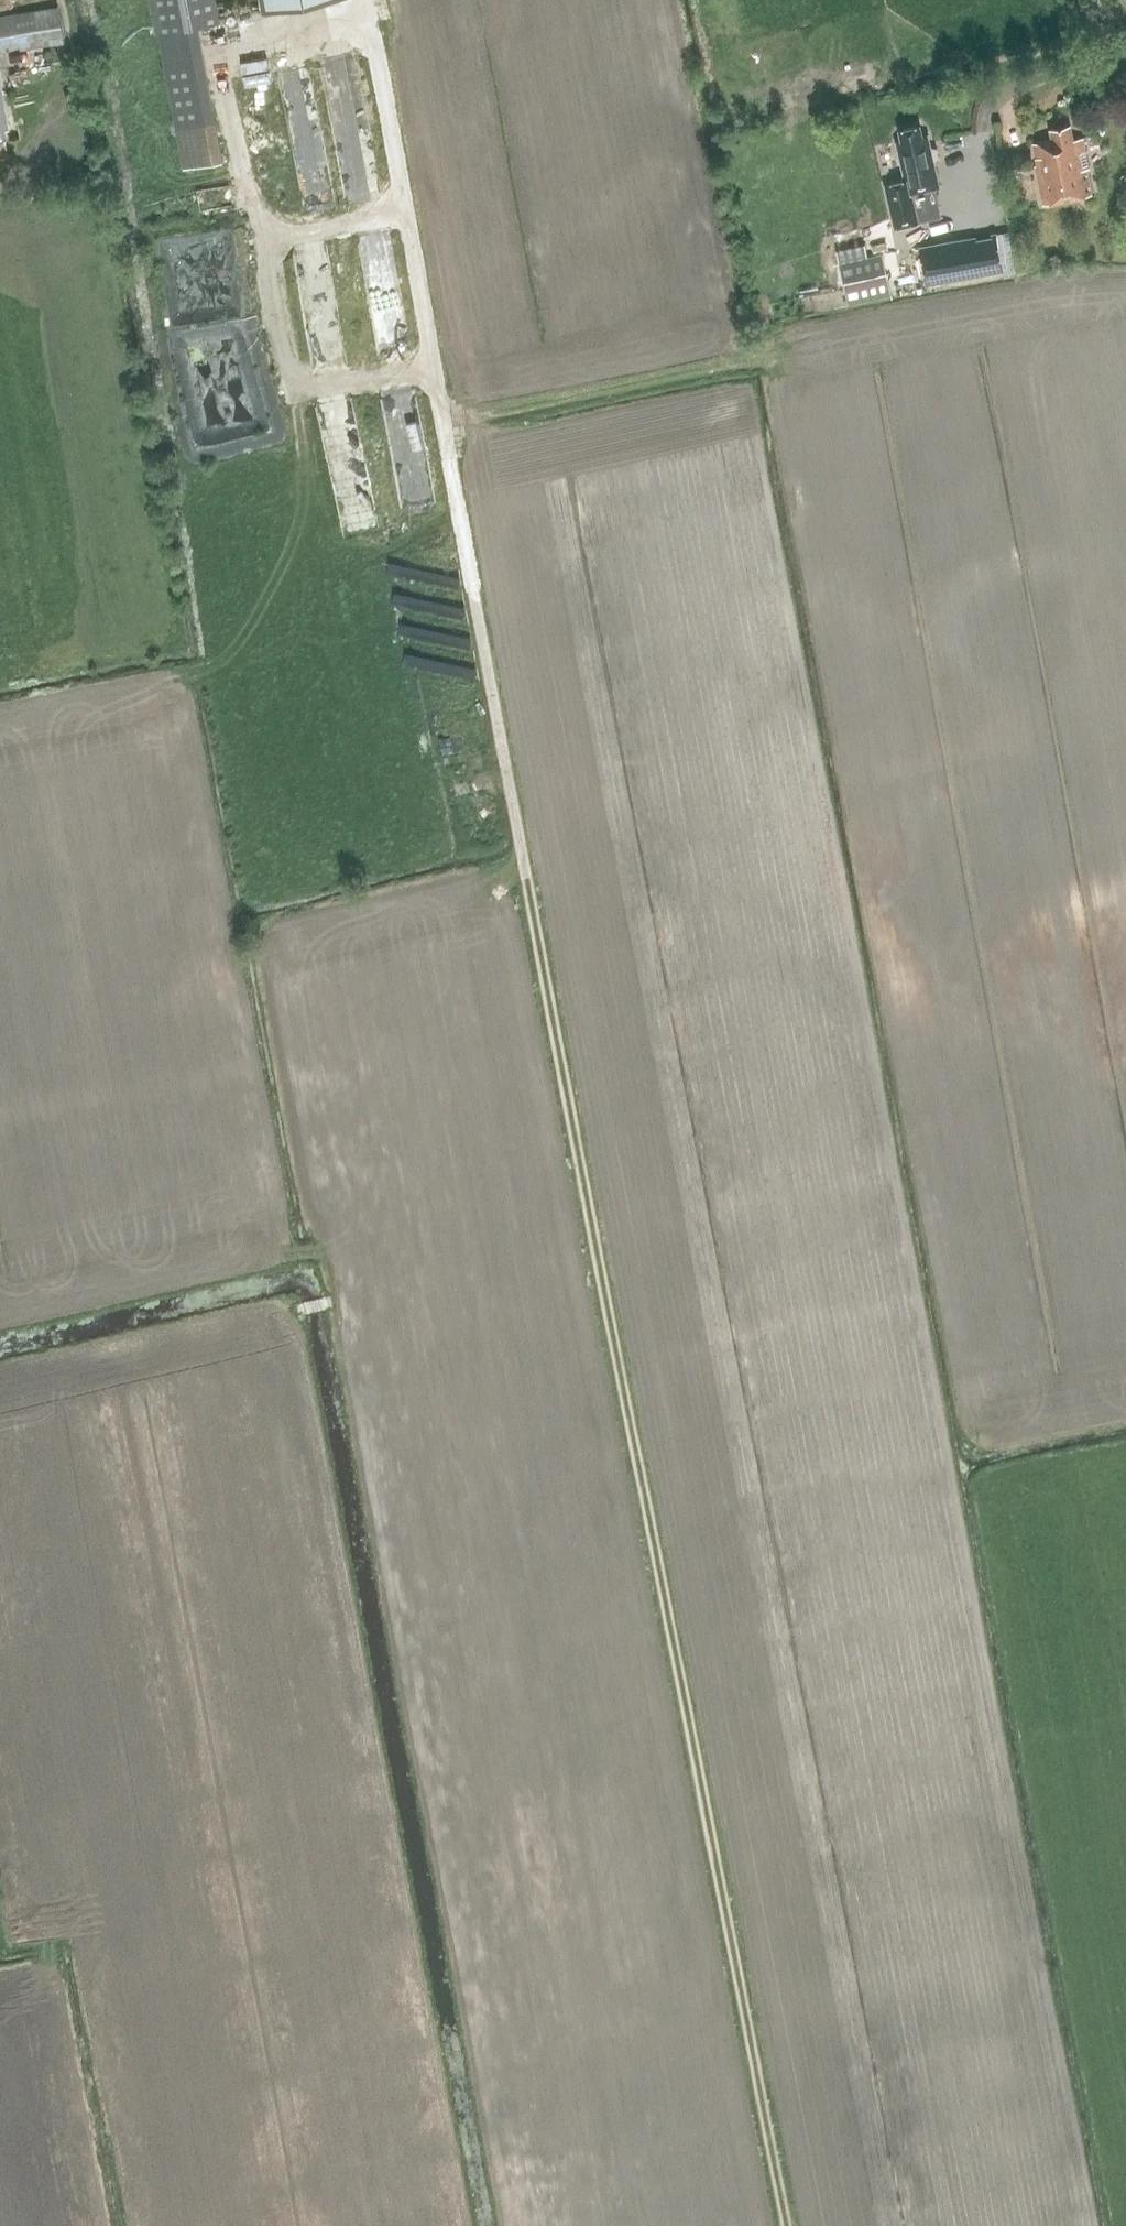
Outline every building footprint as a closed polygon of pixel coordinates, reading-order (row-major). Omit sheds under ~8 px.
[(215,121),(198,26),(219,22),(215,0),(152,0),(183,169),(223,162),(215,121)] [(263,13),(331,0),(261,0),(263,13)] [(0,15),(0,53),(4,52),(2,44),(19,41),(20,49),(64,42),(58,5),(0,15)] [(279,69),(311,215),(344,207),(340,191),(352,189),(354,199),(382,193),(379,181),(345,188),(317,61),(279,69)] [(8,130),(0,85),(0,137),(4,137),(3,131),(8,130)] [(1082,149),(1085,148),(1083,137),(1073,139),(1070,124),(1050,128),(1052,139),(1033,143),(1038,165),(1036,166),(1044,204),(1091,194),(1082,149)] [(920,126),(900,130),(902,140),(897,141),(906,179),(886,183),(897,226),(920,221),(913,191),(940,185),(928,135),(923,136),(920,126)] [(1002,269),(996,234),(992,234),(993,237),(975,240),(974,238),(921,248),(927,283),(1002,269)] [(887,279),(844,289),(847,305),(891,296),(887,279)] [(352,531),(380,530),(380,513),(351,514),(352,531)] [(450,661),(459,661),(458,631),(431,632),(433,679),(451,678),(450,661)]
